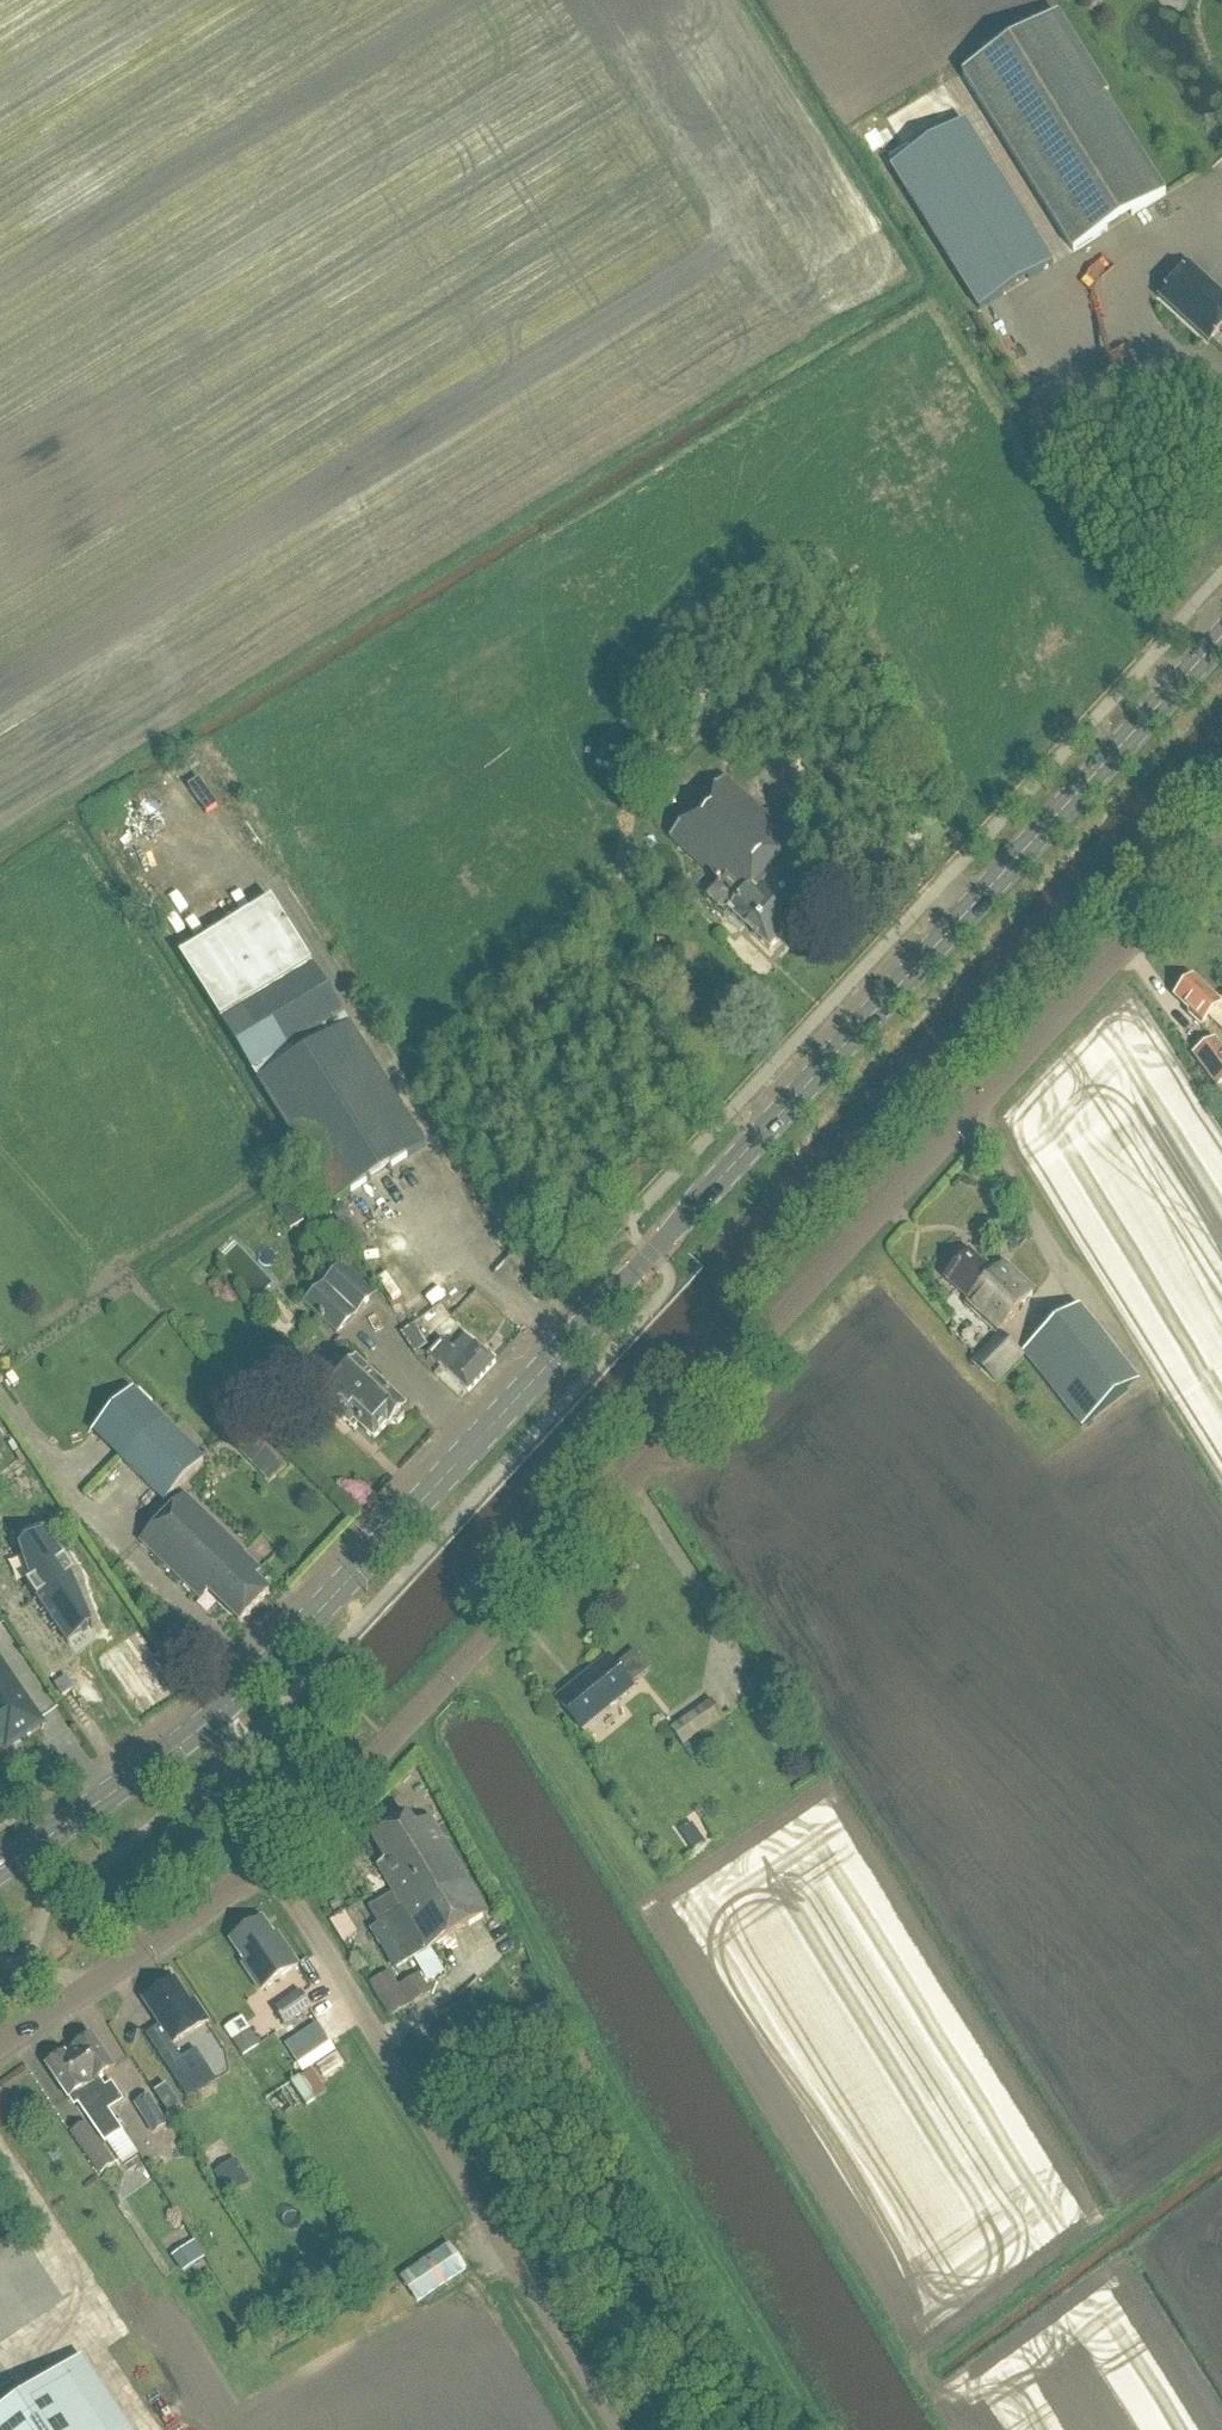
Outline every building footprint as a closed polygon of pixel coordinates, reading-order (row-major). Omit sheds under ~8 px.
[(1068,255),(1163,196),(1053,18),(957,78),(1068,255)] [(1047,268),(958,126),(885,172),(974,314),(1047,268)] [(1189,267),(1159,300),(1209,345),(1221,330),(1221,297),(1189,267)] [(770,953),(808,912),(769,875),(796,845),(726,780),(670,840),(719,887),(705,902),(725,920),(730,915),(770,953)] [(253,1076),(334,1205),(425,1149),(349,1027),(344,1019),(312,968),(272,902),(180,959),(221,1024),(253,1076)] [(1193,979),(1174,1000),(1189,1014),(1189,1018),(1201,1029),(1209,1021),(1221,1034),(1221,1004),(1221,1005),(1193,979)] [(1221,1088),(1221,1051),(1215,1042),(1194,1058),(1219,1091),(1221,1088)] [(291,1234),(304,1225),(291,1204),(277,1213),(291,1234)] [(994,1276),(969,1254),(944,1281),(968,1303),(1000,1334),(1037,1293),(1005,1264),(994,1276)] [(337,1336),(375,1296),(343,1265),(305,1305),(337,1336)] [(414,1327),(401,1335),(407,1344),(420,1336),(414,1327)] [(469,1394),(496,1365),(465,1337),(453,1351),(439,1366),(469,1394)] [(442,1341),(428,1357),(439,1366),(453,1351),(442,1341)] [(1010,1343),(996,1358),(1010,1371),(1024,1356),(1010,1343)] [(387,1431),(405,1412),(355,1365),(320,1402),(350,1430),(354,1425),(374,1444),(386,1431),(387,1431)] [(164,1502),(204,1462),(162,1421),(123,1462),(164,1502)] [(102,1486),(93,1494),(99,1499),(107,1491),(102,1486)] [(276,1600),(259,1585),(263,1581),(245,1563),(247,1560),(187,1502),(144,1547),(201,1601),(213,1596),(248,1630),(276,1600)] [(22,1551),(20,1552),(31,1586),(28,1588),(69,1648),(70,1647),(69,1645),(91,1629),(92,1632),(94,1631),(73,1578),(76,1577),(47,1534),(45,1535),(46,1537),(23,1554),(22,1551)] [(136,1713),(172,1692),(138,1632),(101,1652),(136,1713)] [(621,1675),(639,1661),(630,1651),(613,1665),(609,1660),(557,1702),(581,1731),(633,1689),(621,1675)] [(37,1730),(38,1723),(8,1679),(1,1677),(0,1678),(0,1748),(4,1745),(7,1750),(37,1730)] [(684,1746),(724,1718),(711,1700),(671,1729),(684,1746)] [(437,1875),(469,1930),(489,1918),(430,1820),(415,1829),(409,1819),(373,1841),(386,1863),(403,1854),(421,1884),(437,1875)] [(695,1830),(683,1839),(694,1855),(706,1846),(695,1830)] [(413,1962),(469,1930),(437,1875),(421,1884),(403,1854),(386,1863),(378,1869),(394,1896),(370,1911),(379,1925),(388,1920),(413,1962)] [(340,1941),(357,1933),(346,1911),(330,1919),(340,1941)] [(274,1939),(263,1923),(233,1943),(247,1965),(244,1967),(261,1992),(297,1967),(277,1938),(274,1939)] [(432,1997),(423,1981),(406,1991),(415,2007),(432,1997)] [(207,2023),(195,2005),(193,2007),(176,1982),(145,2003),(173,2045),(207,2023)] [(285,2028),(312,2010),(301,1993),(274,2011),(285,2028)] [(401,1994),(384,2004),(393,2020),(410,2010),(401,1994)] [(240,2055),(258,2043),(240,2017),(223,2028),(240,2055)] [(69,2053),(109,2112),(123,2103),(111,2085),(105,2089),(99,2081),(115,2070),(93,2038),(69,2053)] [(325,2039),(294,2060),(304,2074),(335,2054),(325,2039)] [(183,2058),(176,2048),(162,2057),(179,2082),(207,2064),(197,2049),(183,2058)] [(108,2112),(109,2112),(69,2053),(47,2068),(68,2100),(76,2095),(81,2102),(77,2105),(104,2145),(122,2133),(108,2112)] [(172,2118),(184,2110),(168,2086),(156,2093),(172,2118)] [(150,2097),(137,2105),(154,2133),(167,2125),(150,2097)] [(72,2134),(101,2176),(114,2166),(85,2125),(72,2134)] [(238,2167),(217,2179),(228,2198),(249,2186),(238,2167)] [(195,2243),(172,2259),(183,2275),(206,2259),(195,2243)] [(418,2304),(465,2272),(449,2248),(402,2280),(418,2304)] [(63,2372),(0,2415),(0,2429),(102,2429),(63,2372)]
